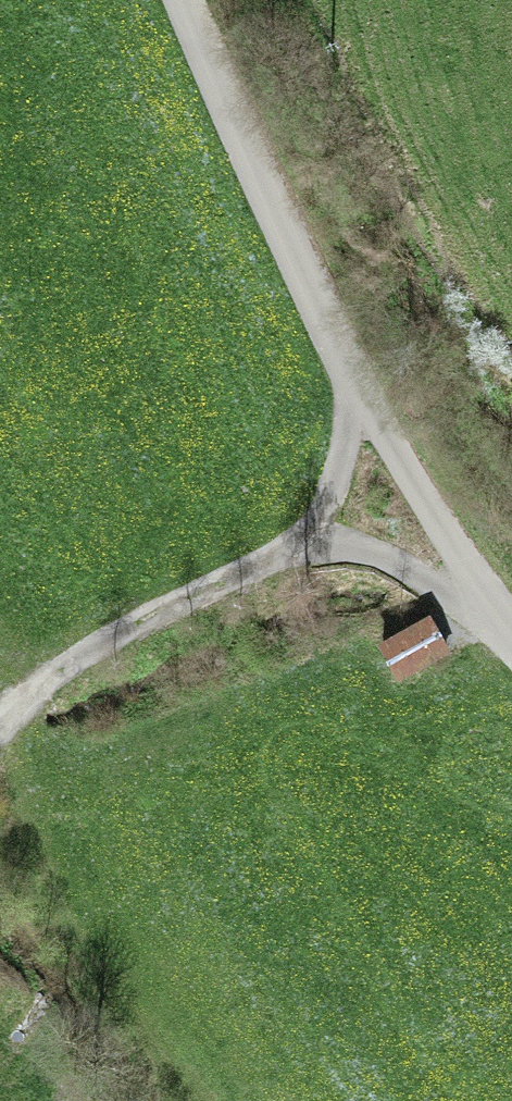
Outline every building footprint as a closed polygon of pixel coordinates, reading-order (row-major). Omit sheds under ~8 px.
[(431,622),(386,647),(401,672),(446,646),(431,622)]
